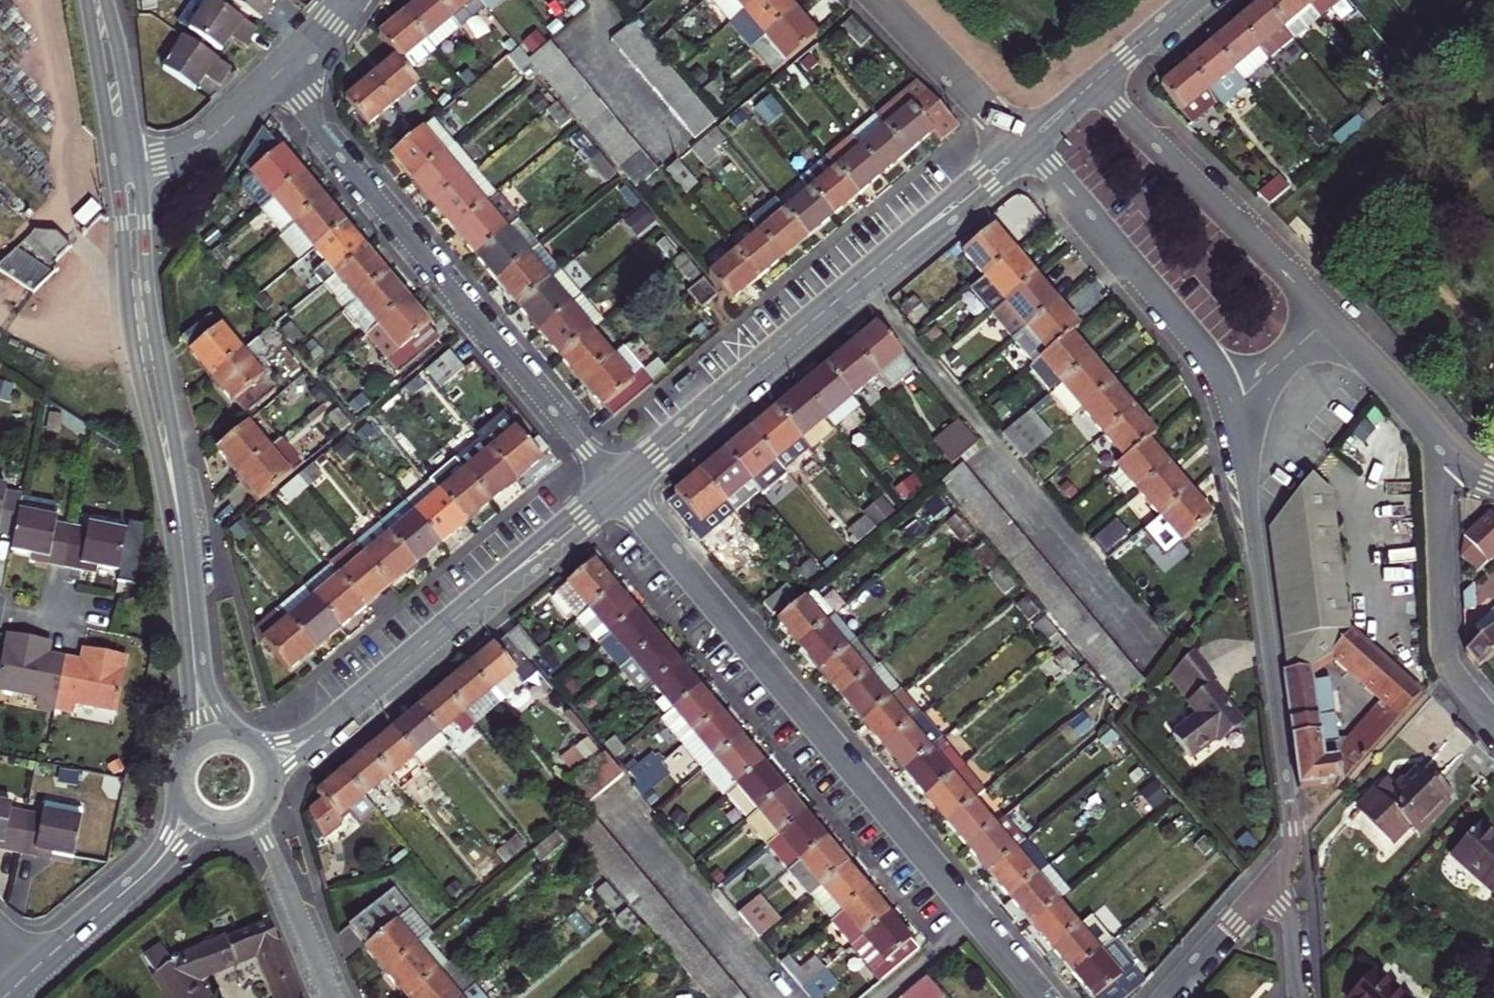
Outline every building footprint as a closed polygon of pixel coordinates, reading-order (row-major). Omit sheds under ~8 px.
[(179,23),(222,51),(231,37),(235,32),(239,35),(236,40),(244,45),(255,29),(211,0),(194,0),(179,23)] [(229,0),(261,21),(275,0),(229,0)] [(436,0),(422,0),(405,14),(435,51),(460,29),(436,0)] [(460,29),(485,9),(478,0),(436,0),(460,29)] [(488,12),(501,0),(478,0),(485,9),(488,12)] [(730,23),(758,0),(711,0),(730,23)] [(730,23),(751,48),(795,12),(785,0),(758,0),(730,23)] [(1293,39),(1319,18),(1303,0),(1264,0),(1262,2),(1293,39)] [(1319,18),(1340,0),(1303,0),(1319,18)] [(1492,20),(1493,19),(1493,0),(1484,0),(1479,4),(1492,20)] [(1236,23),(1268,60),(1293,39),(1262,2),(1236,23)] [(816,37),(795,12),(751,48),(773,74),(816,37)] [(397,57),(409,72),(435,51),(405,14),(379,36),(397,57)] [(852,20),(843,29),(861,48),(871,39),(852,20)] [(632,23),(611,41),(620,51),(641,33),(632,23)] [(1211,43),(1243,81),(1268,60),(1236,23),(1211,43)] [(655,42),(676,68),(693,54),(672,29),(655,42)] [(641,33),(620,51),(628,60),(649,43),(641,33)] [(184,39),(164,70),(196,91),(206,76),(209,71),(213,74),(210,79),(219,84),(229,69),(184,39)] [(549,42),(528,60),(537,70),(558,53),(549,42)] [(649,43),(628,60),(636,70),(657,53),(652,46),(649,43)] [(1186,65),(1218,102),(1243,81),(1211,43),(1186,65)] [(519,48),(508,58),(529,83),(540,74),(537,70),(528,60),(519,48)] [(540,74),(545,80),(566,62),(558,53),(537,70),(540,74)] [(657,53),(636,70),(645,80),(666,63),(657,53)] [(371,79),(393,105),(419,83),(409,72),(397,57),(371,79)] [(811,57),(801,65),(807,73),(818,65),(811,57)] [(545,80),(553,90),(574,72),(566,62),(545,80)] [(666,63),(645,80),(653,90),(674,73),(673,71),(666,63)] [(1160,86),(1192,124),(1218,102),(1186,65),(1160,86)] [(553,90),(562,99),(582,82),(574,72),(553,90)] [(674,73),(653,90),(661,100),(682,82),(674,73)] [(371,79),(346,101),(367,127),(393,105),(371,79)] [(933,132),(941,141),(960,126),(916,81),(876,115),(907,154),(933,132)] [(562,99),(570,109),(591,92),(582,82),(562,99)] [(682,82),(661,100),(669,110),(690,92),(682,82)] [(570,109),(578,119),(599,102),(591,92),(570,109)] [(690,92),(669,110),(678,119),(699,102),(694,96),(690,92)] [(1358,114),(1366,123),(1382,109),(1375,101),(1358,114)] [(582,125),(586,129),(607,112),(599,102),(578,119),(582,125)] [(699,102),(678,119),(686,129),(707,112),(699,102)] [(557,103),(546,112),(561,130),(571,121),(557,103)] [(607,112),(586,129),(594,139),(615,121),(607,112)] [(707,112),(686,129),(694,139),(715,122),(707,112)] [(876,115),(851,136),(882,174),(907,154),(876,115)] [(1359,118),(1334,139),(1340,146),(1364,126),(1359,118)] [(432,121),(391,155),(413,181),(454,146),(432,121)] [(615,121),(594,139),(603,149),(624,131),(615,121)] [(242,187),(261,209),(303,174),(281,148),(280,149),(262,128),(240,161),(250,173),(243,180),(242,187)] [(1327,141),(1317,129),(1308,136),(1318,149),(1327,141)] [(716,149),(725,140),(716,130),(691,151),(705,168),(721,155),(716,149)] [(603,150),(611,158),(632,141),(624,131),(603,149),(603,150)] [(580,133),(570,142),(588,163),(598,155),(580,133)] [(851,136),(825,158),(857,195),(882,174),(851,136)] [(619,168),(640,151),(632,141),(611,158),(619,168)] [(454,146),(413,181),(434,207),(475,171),(454,146)] [(627,178),(649,161),(640,151),(619,168),(625,175),(627,178)] [(598,155),(588,163),(606,184),(616,175),(598,155)] [(800,179),(810,190),(832,217),(857,195),(825,158),(800,179)] [(649,161),(627,178),(636,188),(657,171),(649,161)] [(678,161),(666,171),(686,194),(697,184),(678,161)] [(475,171),(434,207),(455,232),(496,197),(475,171)] [(303,174),(261,209),(282,234),(293,225),(324,199),(303,174)] [(1279,175),(1256,194),(1268,206),(1290,188),(1279,175)] [(810,190),(785,212),(807,238),(832,217),(810,190)] [(496,197),(455,232),(476,257),(507,231),(517,222),(496,197)] [(293,225),(315,250),(345,224),(324,199),(293,225)] [(785,212),(775,199),(750,221),(760,233),(782,259),(807,238),(785,212)] [(89,204),(79,215),(92,228),(102,216),(89,204)] [(538,247),(517,222),(507,231),(528,256),(538,247)] [(345,224),(315,250),(325,262),(314,272),(324,285),(366,250),(345,224)] [(984,278),(1015,252),(993,226),(963,252),(984,278)] [(507,231),(476,257),(497,282),(528,256),(507,231)] [(58,235),(35,233),(24,243),(35,253),(54,274),(55,272),(56,273),(59,270),(54,265),(69,251),(72,248),(58,235)] [(760,233),(735,254),(756,280),(782,259),(760,233)] [(670,261),(677,255),(665,239),(657,246),(670,261)] [(24,243),(18,249),(30,258),(35,253),(24,243)] [(528,256),(549,282),(560,272),(538,247),(528,256)] [(0,266),(0,272),(33,295),(54,274),(30,258),(18,249),(0,266)] [(366,250),(324,285),(345,310),(387,275),(366,250)] [(993,313),(1036,277),(1015,252),(984,278),(971,289),(992,314),(993,313)] [(735,254),(709,276),(731,301),(756,280),(735,254)] [(683,255),(673,264),(689,283),(699,274),(683,255)] [(528,256),(497,282),(518,307),(549,282),(528,256)] [(549,282),(518,307),(540,332),(581,298),(560,272),(549,282)] [(387,275),(345,310),(366,335),(408,300),(387,275)] [(1014,338),(1057,302),(1036,277),(993,313),(1014,338)] [(704,280),(687,294),(701,310),(717,296),(704,280)] [(581,298),(540,332),(560,357),(591,332),(602,323),(581,298)] [(408,300),(366,335),(399,374),(440,340),(428,326),(430,325),(408,300)] [(1070,334),(1078,328),(1057,302),(1014,338),(1013,340),(1034,365),(1070,334)] [(191,351),(190,352),(212,377),(242,352),(211,314),(182,339),(191,351)] [(290,324),(281,332),(293,347),(303,339),(290,324)] [(888,390),(914,368),(877,324),(851,345),(876,376),(888,390)] [(591,332),(560,357),(581,382),(612,357),(591,332)] [(1051,394),(1092,359),(1070,334),(1034,365),(1030,368),(1051,394)] [(257,339),(242,352),(252,363),(267,351),(257,339)] [(851,397),(876,376),(851,345),(826,367),(851,397)] [(612,357),(581,382),(603,408),(605,407),(613,417),(653,383),(623,348),(612,357)] [(450,350),(425,371),(435,383),(439,389),(464,368),(450,350)] [(242,352),(212,377),(233,403),(235,402),(246,415),(254,408),(275,391),(252,363),(242,352)] [(1082,410),(1113,384),(1092,359),(1051,394),(1072,419),(1074,416),(1082,410)] [(859,407),(851,397),(826,367),(801,388),(827,418),(834,428),(859,407)] [(1104,435),(1134,409),(1113,384),(1082,410),(1104,435)] [(801,440),(827,418),(801,388),(775,409),(801,440)] [(254,408),(246,415),(251,421),(259,414),(254,408)] [(1374,428),(1383,420),(1373,408),(1366,419),(1374,428)] [(339,409),(329,417),(342,432),(351,425),(339,409)] [(810,450),(801,440),(775,409),(750,430),(784,471),(810,450)] [(1147,441),(1155,435),(1134,409),(1104,435),(1125,460),(1147,441)] [(1046,441),(1052,435),(1031,410),(1025,416),(1046,441)] [(1096,441),(1104,435),(1082,410),(1074,416),(1096,441)] [(1023,460),(1046,441),(1025,416),(1002,435),(1023,460)] [(507,417),(481,438),(516,480),(542,458),(507,417)] [(951,466),(977,444),(958,421),(933,443),(951,466)] [(248,424),(217,450),(239,475),(269,450),(248,424)] [(788,475),(784,471),(750,430),(725,451),(759,491),(762,496),(788,475)] [(481,438),(456,459),(491,501),(516,480),(481,438)] [(269,450),(239,475),(260,501),(302,466),(281,440),(269,450)] [(1138,492),(1169,466),(1147,441),(1125,460),(1117,466),(1138,492)] [(734,513),(759,491),(725,451),(700,472),(734,513)] [(456,459),(431,480),(466,522),(491,501),(456,459)] [(313,464),(299,476),(308,488),(322,475),(313,464)] [(949,493),(970,476),(962,465),(941,483),(949,493)] [(1159,517),(1190,491),(1169,466),(1138,492),(1159,517)] [(708,534),(734,513),(700,472),(674,494),(676,496),(666,504),(687,529),(697,521),(708,534)] [(299,476),(280,491),(290,503),(308,488),(299,476)] [(957,503),(979,485),(970,476),(949,493),(957,503)] [(1289,724),(1294,759),(1298,788),(1341,783),(1420,695),(1381,660),(1362,682),(1382,700),(1348,739),(1337,741),(1328,678),(1313,681),(1312,673),(1335,657),(1349,670),(1369,649),(1349,632),(1331,493),(1311,476),(1269,529),(1287,671),(1283,671),(1289,724)] [(431,480),(405,501),(440,543),(466,522),(431,480)] [(1060,489),(1069,500),(1078,493),(1068,482),(1060,489)] [(966,513),(987,495),(979,485),(957,503),(962,509),(966,513)] [(15,536),(19,513),(22,497),(6,494),(7,488),(0,487),(0,533),(15,536)] [(1199,528),(1212,517),(1190,491),(1159,517),(1148,527),(1170,553),(1185,540),(1199,528)] [(974,522),(995,505),(987,495),(966,513),(974,522)] [(405,501),(380,523),(415,564),(440,543),(405,501)] [(982,532),(1003,514),(995,505),(974,522),(982,532)] [(1093,517),(1084,506),(1075,513),(1084,524),(1093,517)] [(1493,555),(1493,515),(1491,512),(1464,537),(1460,556),(1462,556),(1476,572),(1493,555)] [(57,521),(19,513),(15,536),(11,551),(33,556),(49,559),(48,564),(64,567),(72,529),(56,526),(57,521)] [(990,542),(1011,524),(1003,514),(982,532),(983,534),(990,542)] [(859,543),(876,529),(866,517),(849,531),(859,543)] [(961,544),(971,536),(955,517),(945,525),(961,544)] [(1116,522),(1092,541),(1103,555),(1127,536),(1116,522)] [(380,523),(355,544),(390,585),(415,564),(380,523)] [(999,552),(1020,534),(1011,524),(990,542),(999,552)] [(88,532),(72,529),(64,567),(80,570),(81,570),(82,565),(98,568),(120,572),(127,534),(89,527),(88,532)] [(1189,547),(1205,534),(1199,528),(1185,540),(1189,547)] [(1007,562),(1028,544),(1020,534),(999,552),(1004,559),(1007,562)] [(355,544),(330,565),(365,607),(390,585),(355,544)] [(1015,572),(1036,554),(1028,544),(1007,562),(1015,572)] [(989,572),(999,564),(982,545),(972,552),(989,572)] [(1023,581),(1044,563),(1036,554),(1015,572),(1023,581)] [(33,556),(32,561),(48,564),(49,559),(33,556)] [(579,619),(615,588),(593,562),(557,593),(579,619)] [(1032,591),(1053,573),(1044,563),(1023,581),(1026,584),(1032,591)] [(82,565),(81,570),(97,574),(98,568),(82,565)] [(330,565),(305,586),(340,628),(365,607),(330,565)] [(1005,595),(1015,587),(999,567),(989,575),(1005,595)] [(1040,601),(1061,583),(1053,573),(1032,591),(1040,601)] [(1048,611),(1069,593),(1061,583),(1040,601),(1047,610),(1048,611)] [(773,616),(796,596),(786,584),(763,604),(773,616)] [(1463,610),(1474,610),(1473,584),(1462,594),(1463,610)] [(305,586),(280,607),(315,649),(340,628),(305,586)] [(636,614),(615,588),(579,619),(599,645),(636,614)] [(834,616),(812,590),(804,597),(776,621),(798,646),(824,624),(834,616)] [(1056,621),(1078,603),(1069,593),(1048,611),(1056,621)] [(1039,612),(1026,598),(1017,606),(1029,621),(1039,612)] [(1064,631),(1086,613),(1078,603),(1056,621),(1064,631)] [(257,646),(264,641),(289,671),(315,649),(280,607),(252,630),(257,646)] [(1475,626),(1475,629),(1482,636),(1464,653),(1477,670),(1493,655),(1493,610),(1475,626)] [(1073,640),(1094,622),(1086,613),(1064,631),(1068,635),(1073,640)] [(619,670),(657,639),(636,614),(599,645),(619,670)] [(819,671),(855,641),(834,616),(824,624),(798,646),(819,671)] [(1047,641),(1056,634),(1044,619),(1035,627),(1047,641)] [(1081,650),(1102,632),(1094,622),(1073,640),(1081,650)] [(527,662),(539,652),(519,627),(507,637),(527,662)] [(542,630),(532,638),(540,646),(549,639),(542,630)] [(1089,660),(1110,642),(1102,632),(1081,650),(1089,660)] [(55,710),(65,659),(48,656),(41,654),(44,642),(8,636),(0,677),(0,690),(40,698),(38,706),(55,710)] [(537,673),(527,662),(507,637),(496,647),(495,645),(468,667),(490,693),(500,705),(537,673)] [(652,685),(678,664),(657,639),(619,670),(641,695),(652,685)] [(866,675),(876,667),(855,641),(819,671),(840,696),(866,675)] [(48,656),(50,644),(44,642),(41,654),(48,656)] [(1097,670),(1119,652),(1110,642),(1089,660),(1097,670)] [(1362,682),(1381,660),(1369,649),(1349,670),(1362,682)] [(83,650),(81,662),(88,663),(90,651),(83,650)] [(81,662),(65,659),(55,710),(72,713),(74,704),(116,712),(126,658),(90,651),(88,663),(81,662)] [(1106,680),(1127,662),(1119,652),(1097,670),(1106,680)] [(1198,716),(1172,736),(1189,758),(1216,738),(1219,742),(1242,725),(1211,686),(1215,682),(1191,652),(1169,677),(1198,716)] [(1066,675),(1076,667),(1064,653),(1054,661),(1066,675)] [(1114,689),(1135,672),(1127,662),(1106,680),(1110,685),(1114,689)] [(673,711),(700,689),(678,664),(652,685),(673,711)] [(465,714),(490,693),(468,667),(443,688),(465,714)] [(888,700),(897,692),(876,667),(866,675),(888,700)] [(861,722),(888,700),(866,675),(840,696),(861,722)] [(559,683),(571,698),(580,691),(567,677),(559,683)] [(475,726),(465,714),(443,688),(418,709),(440,735),(453,724),(463,736),(475,726)] [(721,714),(700,689),(673,711),(662,720),(683,746),(721,714)] [(882,747),(918,717),(897,692),(888,700),(861,722),(882,747)] [(475,726),(500,705),(490,693),(465,714),(475,726)] [(450,746),(440,735),(418,709),(393,730),(415,756),(424,768),(450,746)] [(587,733),(570,713),(566,717),(583,737),(587,733)] [(715,761),(741,739),(721,714),(683,746),(704,771),(715,761)] [(904,772),(942,740),(921,715),(918,717),(882,747),(904,772)] [(389,777),(415,756),(393,730),(367,751),(389,777)] [(1118,756),(1128,748),(1112,730),(1104,738),(1118,756)] [(626,751),(616,738),(606,746),(616,758),(626,751)] [(737,787),(763,764),(741,739),(715,761),(737,787)] [(925,798),(963,765),(942,740),(904,772),(925,798)] [(364,798),(389,777),(367,751),(343,772),(364,798)] [(637,783),(661,764),(652,754),(629,773),(637,783)] [(623,776),(605,755),(568,786),(586,807),(623,776)] [(725,796),(737,787),(715,761),(704,771),(725,796)] [(642,799),(670,775),(661,764),(637,783),(633,787),(642,799)] [(758,812),(784,790),(763,764),(737,787),(758,812)] [(972,801),(984,790),(963,765),(925,798),(946,823),(972,801)] [(1415,832),(1447,799),(1428,780),(1418,770),(1396,792),(1386,802),(1376,791),(1359,808),(1394,842),(1409,826),(1415,832)] [(375,812),(364,798),(343,772),(316,794),(323,802),(309,813),(323,837),(340,823),(338,820),(350,811),(360,824),(375,812)] [(1428,780),(1447,799),(1454,792),(1435,774),(1428,780)] [(1386,802),(1396,792),(1385,781),(1376,791),(1386,802)] [(767,847),(805,815),(784,790),(758,812),(746,821),(767,847)] [(967,848),(993,826),(972,801),(946,823),(967,848)] [(26,815),(19,853),(36,857),(37,851),(53,854),(74,858),(84,810),(45,803),(42,818),(26,815)] [(0,804),(0,844),(4,844),(3,850),(19,853),(26,815),(11,812),(12,807),(0,804)] [(788,872),(826,840),(805,815),(767,847),(788,872)] [(988,873),(1026,841),(1005,816),(993,826),(967,848),(988,873)] [(1478,825),(1451,855),(1493,894),(1493,893),(1493,839),(1478,825)] [(563,844),(555,833),(536,849),(532,853),(540,863),(563,844)] [(505,864),(526,847),(517,837),(497,854),(505,864)] [(1205,856),(1214,848),(1205,837),(1195,845),(1205,856)] [(810,896),(847,865),(826,840),(788,872),(809,897),(810,896)] [(1009,898),(1047,866),(1026,840),(1026,841),(988,873),(1009,898)] [(604,874),(625,856),(617,846),(596,864),(604,874)] [(37,851),(36,857),(51,859),(53,854),(37,851)] [(612,884),(633,866),(625,856),(604,874),(606,876),(612,884)] [(831,921),(868,891),(847,865),(810,896),(831,921)] [(620,894),(642,876),(633,866),(612,884),(620,894)] [(1056,902),(1069,891),(1047,866),(1009,898),(1030,923),(1056,902)] [(581,876),(591,888),(601,880),(591,868),(581,876)] [(629,903),(650,886),(642,876),(620,894),(627,901),(629,903)] [(596,894),(612,914),(622,905),(605,885),(596,894)] [(637,913),(658,895),(650,886),(629,903),(637,913)] [(426,941),(433,935),(394,889),(349,926),(366,947),(365,948),(387,974),(426,941)] [(851,948),(889,916),(868,891),(831,921),(830,922),(851,948)] [(645,923),(666,905),(658,895),(637,913),(645,923)] [(759,939),(781,920),(760,895),(738,914),(759,939)] [(1051,948),(1077,927),(1056,902),(1030,923),(1051,948)] [(653,933),(675,915),(666,905),(645,923),(648,927),(653,933)] [(617,920),(634,939),(644,931),(627,911),(617,920)] [(662,943),(683,925),(675,915),(653,933),(662,943)] [(881,983),(919,951),(889,916),(851,948),(881,983)] [(1072,973),(1111,941),(1090,916),(1077,927),(1051,948),(1072,973)] [(193,982),(259,952),(275,989),(295,981),(270,921),(218,943),(215,937),(204,942),(206,948),(178,960),(173,963),(162,947),(145,958),(155,975),(171,997),(203,997),(193,982)] [(670,953),(691,935),(683,925),(662,943),(670,953)] [(678,962),(699,944),(691,935),(670,953),(678,962)] [(447,966),(426,941),(387,974),(407,997),(409,997),(447,966)] [(1145,982),(1111,941),(1072,973),(1093,997),(1127,997),(1145,982)] [(686,972),(708,954),(699,944),(678,962),(686,972)] [(695,982),(716,964),(708,954),(686,972),(692,978),(695,982)] [(801,989),(825,969),(815,957),(800,970),(789,957),(780,964),(801,989)] [(474,987),(453,961),(447,966),(409,997),(460,997),(474,987)] [(703,992),(724,974),(716,964),(695,982),(703,992)] [(838,985),(825,969),(801,989),(809,997),(823,997),(838,985)] [(1374,972),(1350,997),(1402,997),(1374,972)] [(732,984),(724,974),(703,992),(708,997),(716,997),(732,984)] [(275,989),(279,997),(298,997),(301,996),(295,981),(275,989)] [(740,994),(732,984),(716,997),(735,997),(740,994)] [(474,987),(460,997),(483,997),(474,987)]
